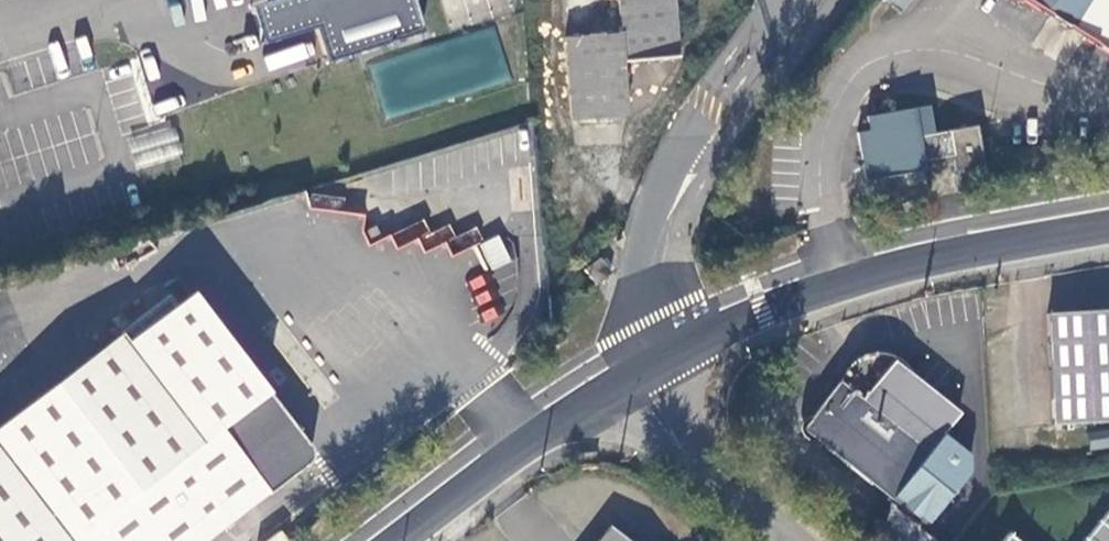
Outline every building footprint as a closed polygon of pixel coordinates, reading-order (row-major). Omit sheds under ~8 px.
[(249,6),(261,45),(313,28),(325,63),(421,32),(410,0),(267,0),(249,6)] [(619,35),(565,39),(570,119),(624,115),(621,60),(675,56),(672,0),(617,0),(619,35)] [(897,13),(908,0),(882,0),(897,13)] [(1057,22),(1076,34),(1108,55),(1108,0),(1024,0),(1057,22)] [(498,30),(369,59),(382,114),(510,85),(498,30)] [(304,44),(263,53),(267,69),(307,60),(304,44)] [(951,156),(958,192),(979,187),(986,186),(975,126),(917,137),(916,134),(930,131),(925,107),(865,118),(867,132),(856,134),(865,183),(923,172),(922,162),(951,156)] [(528,162),(529,128),(509,128),(319,187),(366,188),(369,198),(396,198),(433,187),(433,163),(474,164),(520,165),(528,162)] [(419,242),(422,251),(447,243),(450,253),(481,243),(477,228),(452,235),(449,224),(428,231),(425,221),(388,232),(394,249),(419,242)] [(500,234),(478,242),(490,271),(511,262),(500,234)] [(580,271),(589,284),(604,273),(594,260),(580,271)] [(191,296),(126,346),(119,336),(0,424),(0,540),(206,540),(303,469),(305,447),(191,296)] [(1078,312),(1046,315),(1052,423),(1108,420),(1108,310),(1078,312)] [(891,495),(924,521),(966,469),(967,453),(940,432),(959,410),(895,355),(860,395),(839,377),(810,414),(812,434),(891,495)] [(1083,540),(1108,540),(1108,509),(1083,540)] [(597,540),(627,540),(609,526),(597,540)] [(1009,532),(1001,540),(1021,540),(1009,532)]
